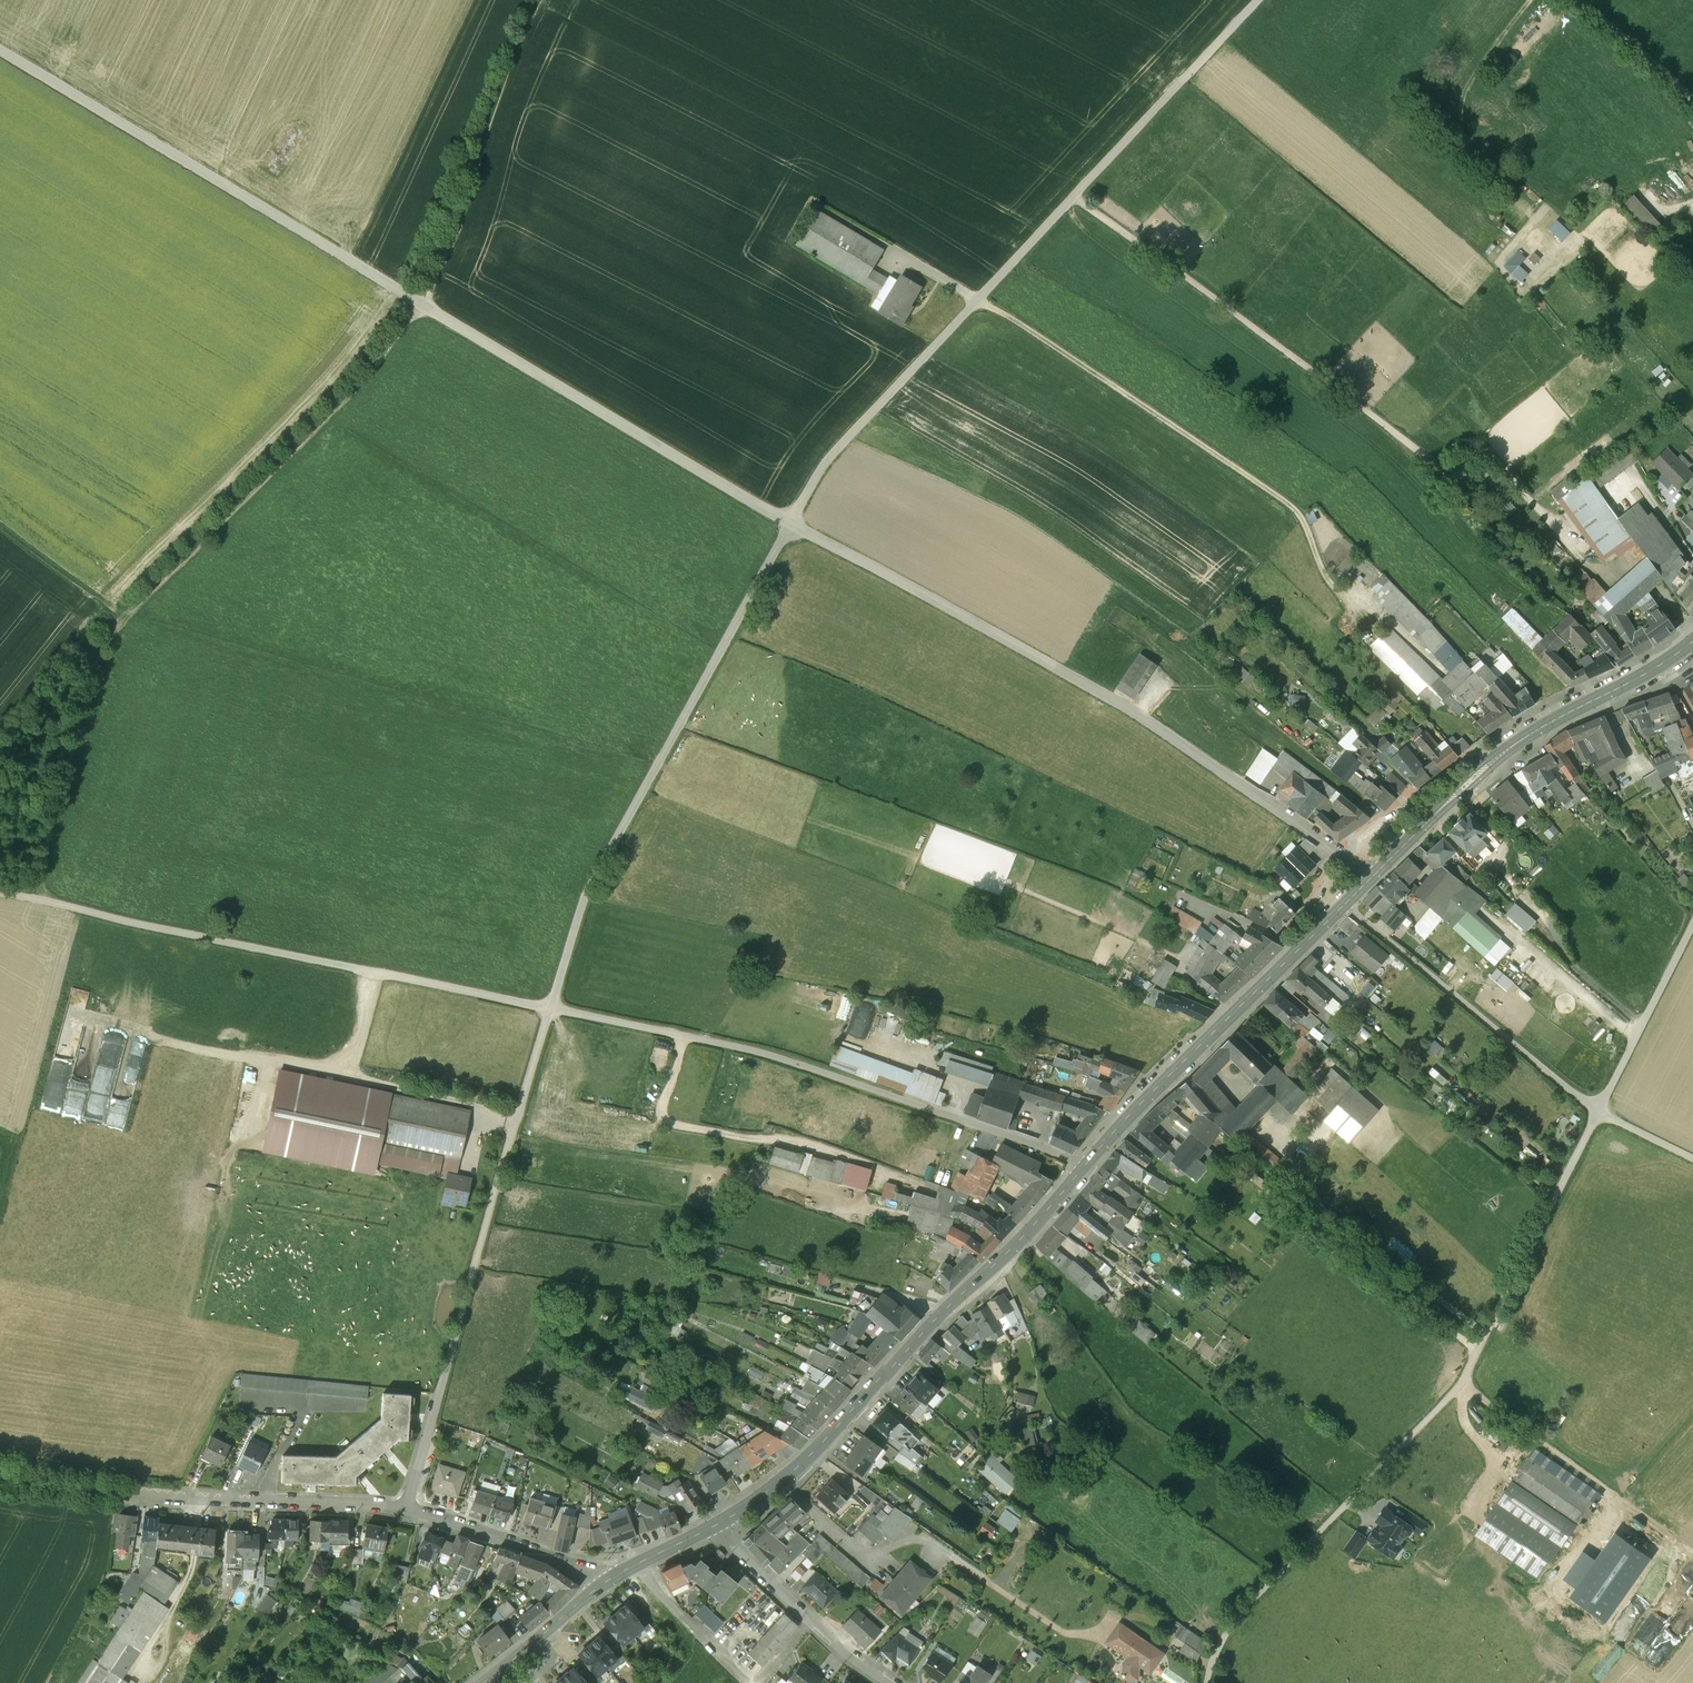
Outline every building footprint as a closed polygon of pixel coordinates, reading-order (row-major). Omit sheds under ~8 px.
[(1629,192),(1618,203),(1651,236),(1662,225),(1629,192)] [(796,244),(879,294),(887,279),(873,270),(884,251),(816,210),(796,244)] [(1555,219),(1547,228),(1562,241),(1570,232),(1555,219)] [(1534,264),(1540,257),(1533,251),(1527,258),(1534,264)] [(1519,266),(1514,270),(1521,279),(1526,275),(1519,266)] [(902,276),(898,283),(880,313),(902,326),(909,313),(907,311),(920,288),(902,276)] [(880,313),(898,283),(889,277),(887,279),(879,294),(881,295),(872,308),(880,313)] [(1668,450),(1654,463),(1663,473),(1663,474),(1673,484),(1673,483),(1678,488),(1692,474),(1687,469),(1692,464),(1692,447),(1691,445),(1677,459),(1668,450)] [(1630,447),(1588,477),(1598,490),(1638,460),(1630,447)] [(1588,477),(1585,473),(1564,489),(1569,495),(1564,499),(1605,555),(1619,545),(1625,553),(1637,544),(1624,526),(1618,518),(1598,490),(1588,477)] [(1673,484),(1663,474),(1658,478),(1668,489),(1673,484)] [(1648,516),(1638,503),(1618,518),(1624,526),(1649,560),(1663,579),(1667,584),(1678,570),(1686,577),(1692,568),(1652,513),(1648,516)] [(1685,518),(1681,521),(1692,532),(1692,525),(1685,518)] [(1536,535),(1531,540),(1548,558),(1553,553),(1536,535)] [(1607,597),(1595,607),(1597,609),(1608,622),(1611,625),(1618,619),(1636,604),(1648,592),(1663,579),(1649,560),(1607,597)] [(1692,568),(1686,577),(1678,570),(1667,584),(1689,614),(1692,609),(1692,568)] [(1376,592),(1388,579),(1380,572),(1368,585),(1376,592)] [(1494,692),(1481,677),(1479,678),(1475,673),(1473,671),(1468,666),(1463,661),(1429,621),(1388,579),(1373,595),(1417,639),(1419,637),(1450,673),(1459,684),(1467,677),(1481,696),(1484,701),(1492,693),(1493,694),(1494,692)] [(1607,597),(1592,581),(1581,591),(1595,607),(1607,597)] [(1648,592),(1636,604),(1643,613),(1657,603),(1648,592)] [(1522,595),(1510,610),(1511,610),(1517,616),(1527,605),(1522,595)] [(1676,629),(1657,603),(1643,613),(1650,623),(1643,629),(1653,646),(1676,629)] [(1608,622),(1597,609),(1592,613),(1603,626),(1608,622)] [(1517,616),(1511,610),(1510,610),(1502,618),(1510,627),(1519,618),(1517,616)] [(1581,626),(1570,615),(1547,637),(1542,642),(1533,651),(1543,660),(1543,661),(1551,653),(1553,654),(1570,637),(1581,626)] [(1531,631),(1519,618),(1510,627),(1533,651),(1542,642),(1531,631)] [(1643,629),(1636,634),(1618,619),(1611,625),(1627,643),(1630,648),(1631,649),(1635,656),(1645,650),(1653,646),(1643,629)] [(1536,626),(1531,631),(1542,642),(1547,637),(1536,626)] [(1594,640),(1581,626),(1570,637),(1582,649),(1584,647),(1585,648),(1594,640)] [(1443,680),(1389,627),(1368,648),(1414,692),(1431,702),(1449,686),(1443,680)] [(1621,648),(1619,650),(1601,627),(1592,634),(1605,651),(1619,667),(1635,656),(1631,649),(1630,648),(1624,651),(1621,648)] [(1594,640),(1585,648),(1584,647),(1582,649),(1587,656),(1588,656),(1600,648),(1594,640)] [(1600,648),(1588,656),(1593,663),(1605,655),(1600,648)] [(1503,653),(1498,657),(1495,659),(1497,661),(1488,669),(1498,679),(1513,666),(1503,653)] [(1575,675),(1562,661),(1553,654),(1551,653),(1543,661),(1547,664),(1548,663),(1558,673),(1571,687),(1589,679),(1583,670),(1575,675)] [(1140,654),(1117,688),(1133,699),(1157,665),(1140,654)] [(1605,655),(1593,663),(1593,664),(1586,669),(1583,670),(1589,679),(1615,667),(1605,655)] [(1593,663),(1588,656),(1587,656),(1580,661),(1586,669),(1593,664),(1593,663)] [(1478,657),(1468,666),(1473,671),(1475,673),(1484,665),(1478,657)] [(1250,684),(1255,676),(1240,665),(1235,673),(1250,684)] [(1521,693),(1515,697),(1510,692),(1498,679),(1488,669),(1484,665),(1475,673),(1479,678),(1481,677),(1494,692),(1493,694),(1497,699),(1499,697),(1507,707),(1508,708),(1506,709),(1513,717),(1534,704),(1529,695),(1526,697),(1523,696),(1521,693)] [(1450,673),(1443,680),(1449,686),(1453,690),(1459,684),(1450,673)] [(1529,683),(1520,674),(1516,678),(1525,686),(1529,683)] [(1459,684),(1453,690),(1449,686),(1431,702),(1432,703),(1437,709),(1442,705),(1444,702),(1446,704),(1454,712),(1458,716),(1463,711),(1464,709),(1481,696),(1467,677),(1459,684)] [(1525,687),(1520,691),(1521,693),(1523,696),(1526,697),(1529,695),(1525,687)] [(1287,702),(1302,704),(1303,694),(1288,692),(1287,702)] [(1493,694),(1492,693),(1484,701),(1494,712),(1486,717),(1478,724),(1481,727),(1487,734),(1513,717),(1506,709),(1505,709),(1507,707),(1502,701),(1500,703),(1497,699),(1493,694)] [(1671,697),(1670,693),(1661,697),(1668,714),(1677,711),(1675,706),(1671,697)] [(1671,697),(1675,706),(1681,703),(1676,694),(1671,697)] [(1661,697),(1646,702),(1652,720),(1663,716),(1668,714),(1661,697)] [(1494,712),(1484,701),(1478,706),(1486,717),(1494,712)] [(1644,702),(1633,705),(1636,716),(1642,731),(1652,726),(1644,702)] [(1633,705),(1622,710),(1627,720),(1636,716),(1633,705)] [(1686,719),(1680,721),(1677,711),(1668,714),(1669,719),(1671,724),(1677,722),(1680,729),(1688,726),(1686,719)] [(1604,717),(1568,732),(1573,744),(1582,763),(1589,759),(1590,758),(1589,755),(1580,739),(1589,736),(1597,732),(1601,741),(1604,746),(1608,754),(1619,748),(1604,717)] [(1664,721),(1654,725),(1654,727),(1657,730),(1663,728),(1671,724),(1669,719),(1664,721)] [(1680,729),(1677,722),(1671,724),(1663,728),(1672,752),(1669,753),(1675,765),(1691,758),(1684,742),(1683,738),(1680,729)] [(1688,726),(1680,729),(1683,738),(1684,742),(1692,739),(1688,726)] [(1471,736),(1476,742),(1487,734),(1481,727),(1471,736)] [(1417,729),(1410,736),(1415,741),(1422,735),(1417,729)] [(1568,731),(1556,739),(1545,746),(1550,754),(1558,765),(1561,769),(1570,763),(1561,750),(1573,744),(1568,732),(1568,731)] [(1597,732),(1589,736),(1593,744),(1601,741),(1597,732)] [(1444,741),(1437,747),(1424,733),(1422,735),(1415,741),(1433,761),(1442,770),(1458,757),(1446,743),(1444,741)] [(1468,733),(1456,742),(1452,738),(1446,743),(1458,757),(1476,742),(1471,736),(1468,733)] [(1374,746),(1362,735),(1354,744),(1359,748),(1353,756),(1360,762),(1366,766),(1379,751),(1374,746)] [(1384,737),(1374,746),(1379,751),(1382,753),(1391,745),(1384,737)] [(1684,742),(1691,758),(1692,759),(1692,758),(1692,738),(1692,739),(1684,742)] [(1604,746),(1589,755),(1590,758),(1589,759),(1592,764),(1608,754),(1604,746)] [(1405,748),(1390,760),(1397,768),(1412,756),(1405,748)] [(1608,754),(1592,764),(1599,775),(1606,771),(1626,759),(1619,748),(1608,754)] [(1276,759),(1263,749),(1251,766),(1252,766),(1246,775),(1260,784),(1272,766),(1288,778),(1293,772),(1276,759)] [(1341,794),(1283,751),(1276,759),(1293,772),(1324,796),(1333,804),(1341,794)] [(1347,751),(1331,770),(1345,781),(1360,762),(1353,756),(1347,751)] [(1669,753),(1651,762),(1661,779),(1678,771),(1675,765),(1669,753)] [(1558,765),(1550,754),(1545,757),(1551,769),(1558,765)] [(1412,756),(1397,768),(1408,780),(1413,775),(1422,768),(1412,756)] [(1546,767),(1533,774),(1541,788),(1542,788),(1547,785),(1553,781),(1549,773),(1548,771),(1551,769),(1545,757),(1541,759),(1546,767)] [(1541,759),(1522,770),(1529,784),(1534,792),(1541,788),(1533,774),(1546,767),(1541,759)] [(1433,761),(1426,768),(1434,775),(1442,770),(1433,761)] [(1578,775),(1570,763),(1561,769),(1569,781),(1572,780),(1578,775)] [(1415,778),(1410,782),(1417,789),(1434,775),(1426,768),(1423,770),(1424,770),(1415,778)] [(1422,768),(1413,775),(1415,778),(1424,770),(1423,770),(1422,768)] [(1606,771),(1599,775),(1610,790),(1613,788),(1615,786),(1606,771)] [(1656,771),(1644,778),(1650,790),(1662,782),(1656,771)] [(1324,796),(1293,772),(1288,778),(1274,797),(1307,820),(1324,796)] [(1406,788),(1391,774),(1384,782),(1388,784),(1389,785),(1399,795),(1406,788)] [(1578,775),(1572,780),(1575,784),(1576,784),(1581,780),(1578,775)] [(1366,780),(1363,783),(1361,782),(1357,779),(1352,785),(1364,794),(1373,785),(1366,780)] [(1555,780),(1553,781),(1547,785),(1560,802),(1568,796),(1555,780)] [(1519,794),(1509,781),(1490,796),(1510,820),(1528,806),(1519,794)] [(1389,785),(1385,790),(1381,786),(1379,789),(1373,784),(1373,785),(1364,794),(1385,812),(1399,795),(1389,785)] [(1580,790),(1576,784),(1575,784),(1567,789),(1577,802),(1585,795),(1580,790)] [(1546,794),(1542,788),(1541,788),(1534,792),(1538,799),(1546,794)] [(1533,802),(1525,790),(1519,794),(1528,806),(1533,802)] [(1370,819),(1341,794),(1333,804),(1332,804),(1333,805),(1347,816),(1342,822),(1352,832),(1370,819)] [(1324,796),(1315,809),(1319,813),(1324,817),(1333,805),(1332,804),(1333,804),(1324,796)] [(1568,796),(1560,802),(1564,806),(1571,800),(1568,796)] [(1571,800),(1564,806),(1568,810),(1574,804),(1571,800)] [(1315,809),(1307,820),(1314,825),(1316,822),(1314,819),(1319,813),(1315,809)] [(1342,822),(1336,828),(1324,817),(1319,813),(1314,819),(1316,822),(1338,842),(1352,832),(1342,822)] [(1461,820),(1454,826),(1456,827),(1449,833),(1467,852),(1480,840),(1487,833),(1486,832),(1485,828),(1482,825),(1478,824),(1470,815),(1462,821),(1461,820)] [(1467,852),(1449,833),(1444,838),(1455,851),(1455,852),(1460,858),(1464,854),(1468,858),(1470,856),(1467,852)] [(1444,838),(1427,853),(1440,865),(1455,852),(1455,851),(1444,838)] [(1317,847),(1305,839),(1297,848),(1306,857),(1317,847)] [(1480,840),(1467,852),(1470,856),(1472,857),(1473,857),(1485,846),(1480,840)] [(1427,853),(1420,847),(1414,853),(1423,860),(1433,867),(1434,866),(1437,868),(1440,865),(1427,853)] [(1297,848),(1275,869),(1293,887),(1314,865),(1306,857),(1297,848)] [(1423,860),(1414,853),(1408,858),(1417,866),(1423,860)] [(1408,858),(1393,873),(1405,885),(1421,870),(1417,866),(1408,858)] [(1450,873),(1440,865),(1437,868),(1419,891),(1415,895),(1442,919),(1453,929),(1469,911),(1476,902),(1482,906),(1486,901),(1473,891),(1466,886),(1458,879),(1450,873)] [(1458,865),(1450,873),(1458,879),(1465,873),(1458,865)] [(1135,868),(1127,885),(1136,890),(1144,873),(1135,868)] [(1405,885),(1393,873),(1377,888),(1393,905),(1394,905),(1410,890),(1406,887),(1407,886),(1405,885)] [(1419,891),(1410,883),(1407,886),(1406,887),(1410,890),(1415,895),(1419,891)] [(1377,888),(1376,888),(1363,901),(1381,918),(1393,905),(1377,888)] [(1300,894),(1296,890),(1290,895),(1294,900),(1300,894)] [(1278,910),(1267,920),(1272,922),(1269,925),(1269,926),(1277,933),(1295,914),(1284,903),(1278,910)] [(1272,906),(1270,904),(1262,912),(1261,914),(1260,916),(1267,920),(1278,910),(1273,905),(1272,906)] [(1393,905),(1381,918),(1382,919),(1394,931),(1401,923),(1402,921),(1405,917),(1394,906),(1394,905),(1393,905)] [(1535,923),(1514,905),(1505,916),(1526,933),(1535,923)] [(1202,923),(1173,906),(1167,918),(1195,934),(1200,926),(1202,923)] [(1430,908),(1415,927),(1415,931),(1424,940),(1442,919),(1430,908)] [(1261,914),(1253,910),(1248,920),(1266,929),(1269,926),(1269,925),(1272,922),(1267,920),(1260,916),(1261,914)] [(1469,911),(1453,929),(1483,955),(1499,938),(1469,911)] [(1405,917),(1402,921),(1401,923),(1404,926),(1410,920),(1406,916),(1405,917)] [(1358,926),(1348,918),(1338,928),(1349,937),(1358,926)] [(1238,927),(1228,920),(1224,925),(1234,932),(1238,927)] [(1224,925),(1214,938),(1209,945),(1217,950),(1222,954),(1239,936),(1234,932),(1224,925)] [(1214,938),(1200,926),(1195,934),(1202,939),(1203,940),(1209,945),(1214,938)] [(1254,944),(1234,964),(1240,968),(1251,979),(1283,947),(1264,936),(1249,927),(1243,939),(1254,944)] [(1387,956),(1365,938),(1352,954),(1373,972),(1387,956)] [(1209,945),(1203,940),(1185,968),(1188,974),(1193,978),(1211,993),(1218,984),(1210,977),(1208,975),(1210,973),(1218,961),(1222,963),(1226,958),(1217,950),(1209,945)] [(1178,959),(1163,950),(1150,943),(1146,950),(1164,960),(1174,966),(1178,959)] [(1311,955),(1298,968),(1310,977),(1316,971),(1312,967),(1317,962),(1318,961),(1311,955)] [(1164,960),(1150,981),(1163,989),(1171,991),(1171,990),(1179,991),(1182,982),(1169,977),(1176,966),(1174,966),(1164,960)] [(1335,979),(1317,962),(1312,967),(1316,971),(1310,977),(1309,978),(1312,980),(1332,998),(1336,1002),(1342,995),(1341,994),(1344,990),(1335,981),(1335,979)] [(1511,982),(1515,977),(1498,964),(1494,969),(1511,982)] [(1221,986),(1218,984),(1211,993),(1214,995),(1214,996),(1223,1003),(1251,979),(1240,968),(1221,986)] [(1309,978),(1298,968),(1286,981),(1281,985),(1289,992),(1293,987),(1300,993),(1303,990),(1312,980),(1309,978)] [(1332,998),(1312,980),(1303,990),(1312,999),(1310,1002),(1315,1006),(1317,1004),(1323,1009),(1324,1008),(1333,1016),(1337,1012),(1342,1006),(1337,1003),(1332,998)] [(1159,991),(1153,989),(1150,998),(1156,1001),(1158,995),(1159,991)] [(1303,1015),(1275,991),(1263,1004),(1291,1029),(1296,1023),(1301,1017),(1303,1015)] [(1172,999),(1158,995),(1156,1001),(1154,1007),(1168,1011),(1172,999)] [(1188,1002),(1179,998),(1178,1000),(1172,999),(1168,1011),(1175,1014),(1177,1010),(1184,1013),(1188,1002)] [(1213,1013),(1188,1002),(1184,1013),(1204,1022),(1213,1013)] [(851,1017),(865,1022),(869,1009),(856,1004),(851,1017)] [(1357,1020),(1342,1006),(1337,1012),(1353,1025),(1357,1020)] [(872,1013),(869,1027),(876,1029),(880,1015),(872,1013)] [(1319,1022),(1310,1014),(1305,1020),(1304,1020),(1314,1028),(1319,1022)] [(1305,1020),(1301,1017),(1296,1023),(1309,1032),(1308,1032),(1309,1033),(1314,1028),(1304,1020),(1305,1020)] [(1309,1032),(1296,1023),(1291,1029),(1303,1038),(1308,1032),(1309,1032)] [(1249,1033),(1242,1026),(1236,1032),(1243,1038),(1249,1033)] [(1335,1036),(1329,1031),(1325,1036),(1331,1041),(1335,1036)] [(1236,1032),(1221,1048),(1231,1057),(1257,1083),(1273,1067),(1272,1066),(1243,1038),(1236,1032)] [(1380,1042),(1370,1034),(1365,1041),(1375,1049),(1380,1042)] [(1315,1037),(1310,1044),(1315,1047),(1319,1041),(1315,1037)] [(1303,1038),(1297,1045),(1301,1049),(1307,1041),(1303,1038)] [(1436,1045),(1427,1038),(1422,1045),(1430,1052),(1436,1045)] [(1301,1049),(1282,1072),(1291,1080),(1316,1049),(1310,1044),(1307,1041),(1301,1049)] [(1221,1048),(1202,1067),(1211,1077),(1231,1057),(1221,1048)] [(908,1082),(834,1055),(830,1066),(854,1075),(855,1075),(875,1082),(905,1093),(908,1082)] [(1137,1072),(1103,1059),(1101,1063),(1080,1055),(1077,1065),(1074,1071),(1087,1076),(1090,1068),(1109,1075),(1115,1077),(1110,1086),(1115,1089),(1116,1088),(1124,1092),(1138,1072),(1137,1072)] [(948,1060),(939,1058),(937,1065),(946,1068),(948,1060)] [(974,1068),(948,1060),(946,1068),(944,1072),(970,1080),(974,1068)] [(1077,1065),(1062,1061),(1061,1067),(1074,1071),(1077,1065)] [(1365,1067),(1360,1064),(1356,1069),(1361,1073),(1365,1067)] [(1307,1099),(1273,1066),(1272,1066),(1273,1067),(1257,1083),(1260,1086),(1261,1085),(1277,1100),(1267,1110),(1282,1124),(1307,1099)] [(1202,1067),(1192,1078),(1201,1088),(1209,1080),(1211,1078),(1211,1077),(1202,1067)] [(992,1074),(974,1068),(970,1080),(988,1086),(993,1074),(992,1074)] [(1352,1087),(1332,1070),(1319,1085),(1327,1092),(1318,1102),(1330,1113),(1322,1120),(1349,1144),(1379,1111),(1352,1087)] [(381,1143),(391,1094),(281,1071),(264,1151),(374,1173),(377,1163),(381,1143)] [(941,1084),(911,1073),(908,1082),(905,1093),(934,1104),(938,1092),(941,1084)] [(1023,1083),(993,1073),(992,1074),(993,1074),(988,1086),(984,1098),(977,1119),(1007,1129),(1011,1120),(1018,1098),(1023,1083)] [(1102,1082),(1090,1078),(1089,1077),(1085,1087),(1097,1091),(1102,1082)] [(1192,1078),(1169,1097),(1176,1104),(1185,1096),(1187,1097),(1198,1109),(1210,1100),(1201,1088),(1192,1078)] [(1210,1081),(1209,1080),(1201,1088),(1210,1100),(1221,1112),(1228,1105),(1228,1102),(1210,1081)] [(1110,1086),(1102,1082),(1097,1091),(1105,1097),(1101,1104),(1098,1108),(1106,1111),(1110,1113),(1124,1092),(1116,1088),(1115,1089),(1110,1086)] [(1439,1087),(1432,1082),(1428,1087),(1435,1092),(1439,1087)] [(1065,1097),(1023,1083),(1018,1098),(1061,1111),(1062,1107),(1061,1106),(1065,1097)] [(1236,1111),(1219,1128),(1221,1129),(1237,1141),(1246,1132),(1267,1111),(1267,1110),(1277,1100),(1261,1085),(1260,1086),(1236,1111)] [(1449,1096),(1439,1087),(1435,1092),(1445,1100),(1449,1096)] [(945,1094),(938,1092),(934,1104),(941,1106),(945,1094)] [(471,1110),(391,1094),(381,1143),(443,1156),(460,1160),(471,1110)] [(984,1098),(971,1094),(964,1114),(977,1119),(984,1098)] [(1466,1109),(1449,1096),(1445,1100),(1443,1103),(1454,1111),(1453,1112),(1459,1118),(1466,1109)] [(1082,1102),(1065,1097),(1061,1106),(1062,1107),(1065,1108),(1078,1112),(1082,1102)] [(1169,1097),(1156,1107),(1165,1114),(1183,1128),(1185,1129),(1188,1131),(1192,1126),(1170,1109),(1176,1104),(1169,1097)] [(1210,1100),(1198,1109),(1202,1114),(1192,1126),(1188,1131),(1192,1135),(1207,1147),(1221,1129),(1219,1128),(1213,1122),(1221,1113),(1221,1112),(1210,1100)] [(1088,1116),(1075,1135),(1084,1139),(1106,1111),(1098,1108),(1095,1107),(1091,1105),(1082,1102),(1078,1112),(1088,1116)] [(1228,1105),(1221,1112),(1221,1113),(1213,1122),(1219,1128),(1236,1111),(1229,1103),(1228,1105)] [(1169,1150),(1148,1132),(1165,1114),(1156,1107),(1145,1118),(1130,1134),(1155,1155),(1161,1160),(1160,1160),(1166,1166),(1171,1161),(1174,1156),(1168,1151),(1169,1150)] [(1016,1121),(1011,1120),(1007,1129),(1014,1131),(1016,1121)] [(1478,1122),(1470,1133),(1477,1138),(1485,1127),(1478,1122)] [(1075,1135),(1056,1126),(1048,1143),(1073,1154),(1084,1139),(1075,1135)] [(1207,1147),(1192,1135),(1188,1131),(1185,1129),(1182,1134),(1189,1139),(1174,1156),(1171,1161),(1195,1181),(1207,1167),(1197,1159),(1207,1147)] [(1274,1155),(1246,1132),(1237,1141),(1279,1176),(1287,1167),(1274,1155)] [(1146,1158),(1124,1141),(1116,1149),(1117,1149),(1145,1168),(1155,1155),(1151,1151),(1146,1158)] [(443,1156),(381,1143),(377,1163),(438,1176),(443,1156)] [(1029,1159),(1000,1145),(991,1163),(991,1164),(998,1168),(1005,1171),(1025,1181),(1030,1171),(1022,1167),(1024,1164),(1026,1165),(1029,1159)] [(803,1156),(775,1147),(769,1163),(798,1172),(803,1156)] [(979,1157),(965,1150),(959,1163),(973,1170),(979,1157)] [(1115,1151),(1107,1160),(1107,1161),(1102,1168),(1110,1174),(1110,1173),(1116,1166),(1127,1173),(1138,1178),(1142,1180),(1147,1172),(1115,1151)] [(832,1162),(804,1154),(803,1156),(798,1172),(842,1185),(848,1163),(833,1159),(832,1162)] [(968,1179),(961,1192),(968,1195),(979,1200),(986,1204),(990,1197),(985,1194),(996,1173),(998,1168),(991,1164),(991,1163),(979,1157),(973,1170),(968,1179)] [(460,1161),(444,1158),(440,1178),(448,1179),(449,1175),(457,1177),(460,1161)] [(1041,1165),(1029,1159),(1026,1165),(1024,1164),(1022,1167),(1030,1171),(1025,1181),(1033,1185),(1032,1187),(1033,1188),(1026,1196),(1037,1203),(1052,1181),(1037,1173),(1041,1165)] [(870,1170),(848,1163),(842,1185),(864,1192),(870,1170)] [(1005,1171),(998,1168),(996,1173),(1003,1176),(1005,1171)] [(1102,1168),(1089,1183),(1098,1190),(1106,1180),(1106,1179),(1110,1174),(1102,1168)] [(943,1174),(937,1172),(933,1183),(939,1185),(943,1174)] [(1158,1179),(1147,1172),(1142,1180),(1161,1192),(1165,1183),(1158,1179)] [(1120,1181),(1110,1173),(1110,1174),(1106,1179),(1106,1180),(1098,1190),(1101,1192),(1107,1196),(1112,1189),(1126,1199),(1132,1190),(1120,1182),(1120,1181)] [(968,1179),(958,1174),(950,1188),(958,1191),(961,1192),(968,1179)] [(457,1177),(449,1175),(448,1179),(443,1200),(465,1204),(470,1180),(457,1177)] [(1257,1176),(1252,1181),(1265,1192),(1266,1191),(1270,1186),(1257,1176)] [(958,1192),(934,1185),(927,1181),(925,1185),(926,1185),(926,1187),(933,1190),(940,1192),(937,1200),(913,1192),(912,1198),(895,1193),(895,1192),(894,1192),(896,1186),(885,1183),(881,1197),(912,1206),(953,1218),(958,1218),(958,1217),(979,1228),(982,1225),(982,1224),(988,1217),(980,1210),(977,1214),(964,1207),(963,1207),(968,1195),(961,1192),(958,1191),(958,1192)] [(1089,1183),(1080,1194),(1091,1203),(1100,1210),(1097,1214),(1101,1217),(1110,1223),(1120,1230),(1120,1231),(1132,1214),(1121,1206),(1107,1196),(1101,1192),(1098,1190),(1089,1183)] [(1278,1192),(1270,1186),(1266,1191),(1273,1197),(1278,1192)] [(1145,1200),(1132,1190),(1126,1199),(1121,1206),(1132,1214),(1134,1216),(1145,1200)] [(1080,1194),(1067,1209),(1078,1219),(1087,1226),(1091,1229),(1099,1236),(1105,1240),(1110,1234),(1105,1229),(1104,1231),(1103,1230),(1102,1228),(1097,1223),(1083,1212),(1085,1210),(1091,1203),(1080,1194)] [(1010,1206),(1004,1201),(994,1196),(992,1199),(998,1203),(1000,1205),(1004,1210),(1005,1212),(1010,1206)] [(1018,1200),(1012,1208),(1010,1206),(1005,1212),(1011,1218),(1017,1224),(1037,1203),(1026,1196),(1021,1202),(1018,1200)] [(992,1199),(990,1197),(986,1204),(995,1209),(998,1203),(992,1199)] [(1165,1215),(1153,1205),(1145,1214),(1159,1223),(1165,1215)] [(1361,1228),(1375,1212),(1367,1205),(1353,1221),(1361,1228)] [(953,1218),(912,1206),(908,1221),(907,1221),(907,1222),(906,1227),(905,1227),(905,1228),(906,1228),(906,1227),(920,1231),(932,1234),(932,1232),(947,1237),(949,1229),(953,1218)] [(1067,1209),(1053,1226),(1053,1227),(1065,1236),(1069,1230),(1073,1225),(1078,1219),(1067,1209)] [(1005,1223),(1002,1220),(997,1225),(988,1217),(982,1224),(982,1225),(1001,1241),(1017,1224),(1011,1218),(1005,1223)] [(1101,1217),(1097,1223),(1102,1228),(1103,1230),(1104,1231),(1105,1229),(1110,1223),(1101,1217)] [(1087,1226),(1078,1219),(1073,1225),(1080,1231),(1082,1232),(1087,1226)] [(1120,1230),(1110,1223),(1105,1229),(1110,1234),(1114,1238),(1120,1230)] [(989,1239),(981,1248),(977,1245),(969,1239),(962,1249),(979,1261),(981,1263),(1001,1241),(982,1225),(979,1228),(985,1236),(989,1239)] [(1080,1231),(1073,1225),(1069,1230),(1076,1235),(1080,1231)] [(1087,1226),(1082,1232),(1086,1236),(1091,1229),(1087,1226)] [(1053,1227),(1036,1246),(1036,1245),(1035,1246),(1047,1259),(1053,1252),(1066,1237),(1065,1236),(1053,1227)] [(969,1239),(949,1229),(947,1237),(947,1238),(946,1239),(960,1249),(960,1250),(962,1249),(969,1239)] [(1133,1238),(1120,1231),(1120,1230),(1114,1238),(1126,1249),(1133,1238)] [(1134,1238),(1141,1244),(1148,1236),(1140,1230),(1134,1238)] [(961,1250),(932,1234),(928,1241),(957,1257),(961,1250)] [(979,1261),(962,1249),(961,1250),(957,1257),(953,1263),(949,1268),(947,1266),(943,1263),(939,1270),(941,1272),(935,1278),(949,1292),(949,1291),(949,1292),(979,1261)] [(1061,1258),(1053,1252),(1047,1259),(1062,1273),(1071,1263),(1063,1257),(1061,1258)] [(1075,1265),(1071,1263),(1062,1273),(1067,1277),(1066,1278),(1081,1291),(1088,1283),(1091,1279),(1075,1265)] [(1104,1264),(1100,1269),(1107,1276),(1112,1270),(1104,1264)] [(1149,1275),(1134,1265),(1131,1270),(1135,1273),(1145,1280),(1149,1275)] [(820,1272),(817,1284),(825,1287),(830,1288),(833,1276),(820,1272)] [(911,1272),(907,1278),(916,1284),(920,1278),(911,1272)] [(1145,1280),(1135,1273),(1132,1278),(1142,1285),(1145,1281),(1145,1280)] [(1096,1291),(1088,1283),(1081,1291),(1090,1298),(1096,1291)] [(825,1287),(817,1284),(813,1299),(826,1302),(848,1308),(851,1301),(848,1300),(848,1301),(823,1294),(825,1287)] [(1050,1299),(1040,1285),(1028,1294),(1038,1308),(1050,1299)] [(879,1299),(855,1291),(851,1301),(848,1308),(857,1311),(862,1313),(867,1314),(879,1299)] [(1001,1295),(987,1304),(988,1307),(997,1320),(1011,1311),(1007,1303),(1001,1295)] [(891,1302),(885,1297),(882,1302),(879,1299),(867,1314),(872,1319),(882,1327),(886,1331),(898,1341),(900,1342),(919,1320),(907,1310),(893,1298),(891,1302)] [(1021,1317),(1013,1299),(1007,1303),(1011,1311),(1016,1320),(1021,1317)] [(1051,1301),(1042,1308),(1045,1313),(1055,1306),(1051,1301)] [(988,1307),(972,1316),(974,1319),(979,1327),(980,1326),(985,1335),(988,1336),(992,1334),(992,1331),(1000,1326),(997,1320),(988,1307)] [(1011,1311),(997,1320),(1000,1326),(1003,1331),(1017,1323),(1016,1320),(1011,1311)] [(867,1314),(862,1313),(857,1320),(850,1333),(860,1339),(871,1321),(870,1321),(872,1319),(867,1314)] [(1130,1313),(1124,1320),(1129,1324),(1135,1317),(1130,1313)] [(962,1317),(952,1326),(958,1334),(969,1325),(967,1323),(962,1317)] [(1156,1334),(1135,1317),(1129,1324),(1126,1328),(1147,1345),(1156,1334)] [(681,1320),(677,1318),(673,1324),(678,1326),(681,1320)] [(974,1319),(967,1323),(969,1325),(973,1330),(979,1327),(974,1319)] [(682,1329),(674,1325),(669,1334),(677,1338),(682,1329)] [(844,1326),(838,1331),(830,1341),(833,1342),(841,1347),(849,1333),(844,1326)] [(958,1334),(952,1326),(952,1327),(945,1334),(944,1333),(944,1334),(950,1341),(957,1348),(958,1347),(965,1340),(958,1334)] [(882,1327),(876,1335),(880,1338),(886,1331),(882,1327)] [(880,1338),(874,1345),(885,1355),(898,1341),(886,1331),(880,1338)] [(860,1339),(850,1333),(849,1333),(846,1339),(856,1345),(860,1339)] [(950,1341),(944,1334),(939,1338),(949,1348),(945,1351),(950,1355),(951,1355),(960,1362),(965,1357),(966,1355),(967,1355),(960,1349),(959,1349),(958,1347),(957,1348),(950,1341)] [(949,1348),(939,1338),(934,1343),(940,1347),(945,1351),(949,1348)] [(874,1345),(869,1350),(863,1345),(862,1348),(856,1345),(846,1339),(841,1347),(843,1348),(851,1353),(853,1354),(871,1365),(875,1367),(885,1355),(874,1345)] [(934,1343),(931,1340),(920,1352),(917,1355),(918,1356),(925,1362),(926,1363),(932,1356),(940,1347),(934,1343)] [(841,1347),(833,1342),(829,1349),(839,1352),(839,1353),(840,1353),(843,1348),(841,1347)] [(940,1347),(932,1356),(941,1364),(950,1355),(945,1351),(940,1347)] [(851,1353),(843,1348),(840,1353),(849,1358),(853,1354),(851,1353)] [(839,1352),(829,1349),(825,1355),(834,1358),(839,1353),(839,1352)] [(834,1358),(825,1355),(824,1355),(814,1350),(811,1356),(829,1365),(834,1359),(834,1358)] [(840,1353),(839,1353),(834,1358),(834,1359),(845,1363),(849,1358),(840,1353)] [(871,1365),(853,1354),(849,1358),(845,1363),(861,1376),(871,1365)] [(829,1365),(811,1356),(808,1362),(826,1371),(829,1365)] [(925,1362),(918,1356),(914,1360),(913,1361),(921,1367),(925,1362)] [(974,1364),(965,1357),(960,1362),(970,1369),(974,1364)] [(845,1363),(834,1359),(829,1365),(838,1371),(845,1363)] [(861,1376),(845,1363),(838,1371),(840,1373),(835,1378),(849,1389),(861,1376)] [(835,1379),(811,1366),(809,1371),(810,1372),(809,1374),(811,1376),(809,1378),(818,1383),(827,1388),(835,1379)] [(749,1373),(761,1380),(764,1374),(752,1367),(749,1373)] [(362,1386),(242,1374),(240,1387),(360,1399),(362,1386)] [(656,1379),(646,1374),(643,1381),(653,1386),(656,1379)] [(937,1390),(918,1374),(906,1388),(921,1401),(925,1405),(937,1390)] [(849,1389),(835,1378),(835,1379),(827,1388),(825,1389),(843,1403),(853,1392),(849,1389)] [(825,1389),(810,1382),(805,1392),(810,1395),(817,1399),(825,1389)] [(643,1384),(640,1391),(655,1399),(659,1392),(643,1384)] [(369,1387),(362,1386),(360,1399),(367,1400),(369,1387)] [(631,1387),(625,1398),(651,1412),(657,1400),(631,1387)] [(810,1395),(805,1392),(796,1388),(793,1393),(794,1393),(813,1403),(817,1399),(810,1395)] [(921,1401),(906,1388),(894,1401),(909,1414),(921,1401)] [(843,1403),(825,1389),(817,1399),(835,1412),(843,1403)] [(1032,1397),(1013,1392),(1013,1403),(1030,1407),(1032,1397)] [(773,1397),(764,1393),(761,1398),(770,1402),(773,1397)] [(813,1403),(794,1393),(791,1399),(798,1403),(808,1409),(813,1403)] [(336,1458),(283,1456),(282,1482),(356,1485),(356,1476),(387,1449),(400,1438),(401,1440),(408,1440),(411,1396),(383,1394),(381,1419),(336,1458)] [(770,1402),(761,1398),(755,1394),(752,1399),(753,1399),(751,1401),(752,1401),(750,1406),(769,1415),(775,1405),(770,1402)] [(804,1413),(795,1409),(798,1403),(791,1399),(787,1398),(781,1408),(784,1410),(800,1418),(804,1413)] [(835,1412),(817,1399),(813,1403),(808,1409),(826,1422),(835,1412)] [(921,1401),(909,1414),(915,1419),(927,1406),(925,1405),(921,1401)] [(808,1409),(798,1403),(795,1409),(804,1413),(808,1409)] [(826,1422),(808,1409),(804,1413),(800,1418),(817,1431),(826,1422)] [(800,1418),(784,1410),(778,1420),(779,1420),(792,1427),(800,1418)] [(900,1424),(885,1411),(873,1425),(888,1437),(891,1434),(910,1451),(917,1444),(919,1442),(916,1439),(908,1432),(899,1424),(900,1424)] [(678,1437),(668,1432),(668,1431),(640,1417),(638,1422),(648,1427),(647,1429),(664,1438),(678,1446),(681,1439),(678,1437)] [(817,1431),(800,1418),(792,1427),(810,1439),(817,1431)] [(792,1427),(779,1420),(775,1428),(786,1434),(792,1427)] [(509,1425),(503,1422),(499,1431),(506,1433),(509,1425)] [(683,1430),(672,1424),(668,1431),(668,1432),(678,1437),(683,1430)] [(921,1434),(912,1426),(908,1432),(916,1439),(921,1434)] [(766,1432),(757,1427),(756,1430),(760,1436),(766,1432)] [(810,1439),(792,1427),(786,1434),(781,1440),(788,1444),(800,1450),(810,1439)] [(786,1434),(775,1428),(772,1435),(781,1440),(786,1434)] [(971,1428),(966,1432),(972,1441),(978,1437),(971,1428)] [(1035,1443),(1031,1428),(1023,1430),(1027,1446),(1035,1443)] [(756,1430),(735,1443),(739,1450),(740,1450),(760,1436),(756,1430)] [(760,1436),(740,1450),(751,1467),(780,1449),(788,1444),(781,1440),(772,1435),(766,1432),(760,1436)] [(929,1441),(921,1434),(916,1439),(919,1442),(917,1444),(922,1448),(929,1441)] [(229,1446),(212,1438),(212,1437),(211,1437),(200,1460),(208,1464),(211,1458),(222,1463),(230,1446),(229,1446)] [(885,1451),(865,1437),(855,1451),(875,1465),(885,1451)] [(734,1442),(731,1440),(725,1443),(715,1451),(716,1452),(713,1458),(718,1460),(720,1462),(726,1458),(739,1450),(735,1443),(734,1442)] [(265,1453),(248,1445),(250,1442),(249,1441),(237,1466),(255,1475),(267,1450),(266,1450),(265,1453)] [(788,1444),(780,1449),(789,1462),(800,1450),(788,1444)] [(715,1451),(706,1446),(703,1452),(713,1458),(716,1452),(715,1451)] [(739,1450),(726,1458),(733,1469),(737,1476),(751,1467),(740,1450),(739,1450)] [(875,1465),(855,1451),(845,1464),(864,1479),(875,1465)] [(915,1466),(899,1454),(895,1460),(911,1472),(915,1466)] [(1017,1481),(991,1456),(978,1470),(1005,1494),(1017,1481)] [(1594,1501),(1529,1456),(1512,1481),(1576,1525),(1577,1526),(1580,1521),(1585,1524),(1595,1509),(1590,1506),(1594,1501)] [(726,1458),(720,1462),(726,1470),(727,1473),(733,1469),(726,1458)] [(720,1462),(718,1460),(713,1464),(714,1466),(715,1466),(719,1473),(726,1470),(720,1462)] [(456,1471),(440,1466),(433,1489),(441,1492),(441,1490),(458,1495),(463,1478),(455,1475),(456,1471)] [(726,1485),(726,1484),(719,1473),(715,1466),(714,1466),(700,1476),(713,1496),(720,1491),(719,1489),(720,1488),(726,1485)] [(663,1486),(642,1475),(636,1487),(657,1498),(663,1486)] [(702,1503),(688,1482),(681,1486),(677,1480),(668,1486),(680,1505),(683,1504),(688,1512),(689,1511),(690,1513),(698,1508),(697,1506),(702,1503)] [(850,1497),(833,1480),(826,1488),(828,1490),(820,1499),(835,1513),(850,1497)] [(1576,1525),(1512,1481),(1496,1503),(1561,1548),(1576,1525)] [(497,1486),(484,1482),(480,1492),(495,1497),(499,1487),(499,1486),(498,1486),(499,1485),(498,1485),(497,1486)] [(884,1501),(865,1487),(860,1492),(871,1503),(877,1509),(884,1501)] [(480,1492),(477,1491),(477,1492),(474,1491),(471,1502),(474,1503),(472,1509),(490,1515),(496,1497),(495,1497),(480,1492)] [(860,1492),(855,1499),(866,1509),(871,1503),(860,1492)] [(502,1499),(496,1497),(490,1515),(508,1521),(513,1505),(508,1504),(508,1506),(501,1504),(502,1499)] [(916,1497),(910,1504),(916,1508),(922,1501),(916,1497)] [(556,1507),(531,1499),(523,1522),(532,1525),(533,1521),(540,1524),(540,1526),(548,1529),(549,1530),(556,1507)] [(792,1499),(762,1525),(766,1529),(772,1534),(779,1540),(792,1528),(808,1515),(792,1499)] [(1023,1515),(1001,1500),(989,1517),(1011,1532),(1023,1515)] [(1561,1548),(1496,1503),(1474,1536),(1539,1580),(1561,1548)] [(658,1512),(640,1504),(636,1511),(641,1514),(648,1519),(652,1518),(657,1530),(663,1527),(659,1519),(660,1518),(658,1512)] [(688,1512),(683,1504),(680,1505),(676,1507),(676,1508),(678,1509),(682,1518),(690,1513),(689,1511),(688,1512)] [(990,1513),(982,1507),(979,1511),(987,1517),(990,1513)] [(894,1541),(912,1521),(896,1508),(884,1522),(879,1528),(886,1534),(894,1541)] [(1377,1521),(1383,1526),(1378,1534),(1376,1532),(1373,1533),(1370,1538),(1370,1541),(1372,1542),(1371,1543),(1393,1558),(1394,1557),(1391,1556),(1397,1547),(1400,1548),(1398,1546),(1405,1535),(1409,1534),(1412,1531),(1411,1529),(1411,1527),(1403,1522),(1385,1509),(1377,1521)] [(669,1512),(664,1514),(665,1517),(660,1519),(660,1518),(659,1519),(663,1527),(667,1537),(682,1532),(680,1527),(676,1517),(674,1513),(670,1514),(669,1512)] [(557,1514),(551,1530),(558,1533),(562,1516),(557,1514)] [(586,1515),(578,1514),(575,1527),(591,1530),(591,1517),(586,1515)] [(652,1518),(648,1519),(641,1514),(642,1518),(648,1532),(648,1533),(657,1530),(652,1518)] [(884,1522),(875,1514),(861,1530),(877,1544),(886,1534),(879,1528),(884,1522)] [(1425,1526),(1409,1514),(1403,1522),(1411,1527),(1411,1529),(1419,1534),(1425,1526)] [(138,1518),(116,1515),(113,1534),(120,1535),(118,1547),(127,1548),(129,1534),(135,1535),(138,1518)] [(160,1517),(144,1515),(141,1539),(152,1540),(151,1543),(149,1556),(149,1557),(155,1557),(156,1545),(159,1524),(160,1517)] [(681,1515),(676,1517),(680,1527),(685,1525),(681,1515)] [(562,1516),(558,1533),(554,1550),(567,1553),(575,1519),(562,1516)] [(630,1516),(612,1522),(611,1519),(599,1524),(601,1528),(602,1533),(605,1532),(609,1543),(626,1537),(627,1540),(637,1536),(632,1521),(630,1516)] [(642,1518),(632,1521),(637,1536),(642,1534),(648,1532),(642,1518)] [(286,1520),(272,1519),(272,1529),(269,1529),(268,1539),(272,1539),(285,1539),(286,1520)] [(299,1520),(286,1520),(285,1539),(285,1547),(293,1547),(293,1540),(298,1540),(299,1520)] [(342,1521),(331,1520),(331,1522),(330,1522),(330,1541),(339,1541),(339,1545),(347,1545),(348,1521),(342,1521)] [(330,1522),(311,1521),(310,1541),(330,1541),(330,1522)] [(984,1522),(979,1529),(990,1537),(995,1530),(984,1522)] [(166,1525),(159,1524),(156,1545),(163,1546),(163,1549),(187,1552),(187,1549),(199,1550),(201,1530),(193,1529),(193,1528),(192,1528),(182,1527),(176,1526),(166,1525)] [(389,1529),(367,1525),(363,1547),(376,1549),(384,1551),(389,1529)] [(762,1525),(753,1534),(755,1536),(760,1533),(766,1529),(762,1525)] [(215,1530),(201,1528),(201,1529),(201,1530),(199,1550),(198,1553),(199,1553),(199,1554),(213,1555),(215,1530)] [(601,1528),(593,1531),(593,1538),(597,1548),(609,1543),(605,1532),(602,1533),(601,1528)] [(792,1528),(779,1540),(786,1546),(798,1533),(792,1528)] [(766,1529),(760,1533),(765,1539),(772,1534),(766,1529)] [(243,1533),(228,1532),(226,1562),(235,1563),(236,1556),(243,1556),(244,1534),(243,1534),(243,1533)] [(1357,1532),(1345,1550),(1355,1557),(1367,1539),(1357,1532)] [(444,1540),(427,1533),(422,1546),(424,1547),(420,1557),(429,1560),(433,1550),(439,1552),(444,1540)] [(765,1539),(760,1533),(755,1536),(753,1534),(744,1543),(766,1567),(767,1567),(773,1574),(775,1572),(789,1558),(782,1550),(781,1552),(775,1549),(772,1548),(765,1539)] [(779,1540),(772,1534),(765,1539),(772,1548),(775,1549),(781,1552),(782,1550),(789,1558),(775,1572),(780,1577),(805,1552),(811,1545),(798,1533),(786,1546),(779,1540)] [(259,1535),(244,1534),(243,1556),(242,1569),(254,1570),(254,1560),(258,1560),(259,1535)] [(458,1536),(455,1544),(444,1540),(439,1552),(451,1557),(448,1565),(457,1571),(462,1557),(463,1556),(469,1539),(458,1536)] [(836,1548),(821,1536),(813,1546),(824,1555),(827,1559),(836,1548)] [(482,1546),(471,1542),(461,1566),(470,1569),(474,1570),(477,1563),(476,1562),(482,1546)] [(277,1545),(265,1544),(265,1552),(277,1552),(277,1545)] [(805,1552),(806,1553),(807,1551),(811,1555),(809,1556),(810,1557),(789,1579),(796,1585),(801,1579),(811,1569),(824,1555),(813,1546),(811,1545),(805,1552)] [(866,1574),(836,1548),(827,1559),(857,1584),(866,1574)] [(522,1557),(499,1549),(495,1560),(506,1564),(501,1575),(503,1575),(503,1578),(508,1580),(509,1579),(511,1580),(515,1572),(516,1569),(521,1558),(522,1557)] [(364,1550),(354,1550),(353,1559),(351,1563),(363,1564),(364,1550)] [(725,1556),(719,1551),(715,1554),(722,1560),(725,1556)] [(806,1553),(800,1558),(804,1562),(809,1556),(811,1555),(807,1551),(806,1553)] [(149,1556),(142,1555),(139,1574),(139,1575),(146,1577),(152,1566),(154,1566),(155,1557),(149,1557),(149,1556)] [(548,1566),(522,1557),(521,1558),(516,1569),(516,1570),(517,1570),(516,1573),(538,1580),(548,1566)] [(700,1560),(695,1567),(691,1564),(682,1569),(688,1582),(692,1580),(723,1604),(739,1584),(721,1570),(716,1576),(708,1569),(709,1567),(700,1560)] [(912,1563),(883,1597),(903,1614),(931,1580),(912,1563)] [(680,1564),(675,1566),(674,1565),(667,1569),(668,1570),(663,1572),(667,1581),(666,1581),(668,1584),(672,1590),(689,1582),(688,1582),(682,1569),(680,1564)] [(147,1577),(139,1589),(144,1593),(145,1592),(161,1603),(176,1580),(154,1566),(147,1577)] [(410,1568),(402,1566),(398,1581),(407,1583),(410,1568)] [(579,1588),(548,1566),(538,1580),(529,1594),(539,1601),(549,1587),(550,1588),(558,1593),(562,1589),(572,1597),(579,1588)] [(811,1569),(801,1579),(806,1583),(816,1573),(811,1569)] [(459,1572),(456,1580),(459,1581),(468,1584),(471,1576),(468,1575),(459,1572)] [(133,1573),(117,1595),(129,1604),(139,1589),(147,1577),(146,1577),(139,1575),(139,1574),(133,1573)] [(836,1592),(817,1573),(816,1573),(806,1583),(804,1586),(816,1598),(814,1600),(823,1608),(830,1601),(829,1599),(836,1592)] [(501,1575),(500,1576),(496,1585),(501,1587),(502,1583),(509,1586),(511,1580),(509,1579),(508,1580),(503,1578),(503,1575),(501,1575)] [(242,1579),(227,1578),(225,1596),(232,1596),(241,1579),(242,1579)] [(874,1579),(868,1586),(878,1592),(883,1585),(874,1579)] [(558,1593),(554,1598),(553,1597),(552,1598),(553,1599),(544,1607),(551,1615),(555,1614),(572,1597),(562,1589),(558,1593)] [(98,1662),(93,1659),(77,1682),(129,1682),(128,1682),(122,1678),(168,1608),(161,1603),(145,1592),(144,1593),(133,1610),(121,1628),(100,1659),(98,1662)] [(277,1601),(267,1594),(255,1610),(265,1618),(277,1601)] [(335,1607),(346,1612),(349,1605),(338,1600),(335,1607)] [(516,1612),(507,1601),(505,1602),(505,1603),(497,1611),(505,1621),(506,1621),(516,1612)] [(540,1602),(534,1607),(532,1605),(526,1609),(528,1612),(519,1619),(530,1632),(551,1615),(544,1607),(540,1602)] [(362,1610),(349,1605),(346,1612),(359,1617),(362,1610)] [(120,1606),(110,1621),(115,1624),(121,1615),(125,1609),(120,1606)] [(121,1615),(115,1624),(121,1628),(133,1610),(128,1606),(125,1609),(121,1615)] [(714,1614),(704,1606),(696,1614),(706,1623),(714,1614)] [(635,1617),(626,1607),(616,1616),(634,1637),(643,1629),(644,1628),(635,1617)] [(881,1632),(858,1610),(843,1626),(851,1634),(852,1633),(866,1647),(865,1648),(866,1648),(881,1632)] [(497,1611),(491,1617),(499,1626),(505,1621),(497,1611)] [(653,1628),(640,1613),(635,1617),(644,1628),(643,1629),(647,1633),(653,1628)] [(724,1624),(714,1615),(706,1624),(716,1632),(724,1624)] [(798,1627),(784,1615),(773,1628),(787,1640),(798,1627)] [(634,1637),(616,1616),(605,1624),(623,1646),(624,1645),(634,1637)] [(977,1617),(968,1631),(981,1639),(990,1626),(977,1617)] [(201,1628),(192,1623),(185,1637),(193,1642),(201,1628)] [(1119,1623),(1107,1642),(1120,1651),(1127,1641),(1122,1637),(1127,1629),(1119,1623)] [(466,1624),(459,1631),(465,1636),(472,1630),(466,1624)] [(499,1626),(478,1642),(489,1657),(510,1641),(499,1626)] [(377,1628),(368,1645),(372,1648),(382,1631),(377,1628)] [(787,1640),(773,1628),(738,1668),(752,1680),(787,1640)] [(1163,1654),(1127,1629),(1122,1637),(1127,1641),(1120,1651),(1128,1657),(1124,1663),(1123,1673),(1122,1673),(1122,1678),(1138,1679),(1139,1668),(1140,1666),(1147,1656),(1158,1663),(1163,1654)] [(1208,1643),(1194,1633),(1186,1644),(1201,1654),(1208,1643)] [(623,1646),(614,1634),(609,1639),(614,1645),(622,1654),(628,1649),(624,1645),(623,1646)] [(920,1649),(899,1636),(881,1652),(892,1663),(897,1658),(909,1666),(920,1649)] [(609,1650),(600,1639),(590,1647),(607,1668),(617,1660),(618,1660),(609,1650)] [(622,1654),(614,1645),(609,1650),(618,1660),(617,1660),(621,1665),(627,1660),(622,1654)] [(607,1668),(590,1647),(579,1656),(589,1667),(597,1677),(598,1676),(607,1668)] [(1028,1651),(1023,1660),(1035,1666),(1040,1657),(1028,1651)] [(402,1659),(389,1652),(385,1659),(401,1669),(402,1669),(408,1663),(405,1659),(403,1660),(402,1659)] [(419,1660),(413,1653),(410,1655),(408,1657),(408,1658),(414,1665),(419,1660)] [(951,1666),(934,1654),(925,1667),(933,1673),(931,1676),(941,1682),(951,1666)] [(1147,1656),(1140,1666),(1151,1673),(1158,1663),(1147,1656)] [(385,1662),(362,1682),(382,1682),(397,1670),(385,1662)] [(423,1681),(408,1663),(402,1669),(408,1676),(409,1677),(413,1682),(414,1682),(433,1682),(427,1677),(423,1681)] [(802,1663),(786,1682),(781,1679),(778,1682),(819,1682),(822,1679),(802,1663)] [(966,1674),(960,1682),(985,1682),(991,1674),(979,1666),(971,1678),(966,1674)] [(589,1667),(584,1671),(594,1682),(600,1682),(602,1681),(598,1676),(597,1677),(589,1667)] [(408,1676),(402,1669),(399,1672),(405,1678),(408,1676)] [(569,1675),(569,1674),(563,1679),(566,1682),(585,1682),(579,1675),(574,1670),(569,1675)] [(584,1671),(579,1675),(585,1682),(594,1682),(584,1671)]
